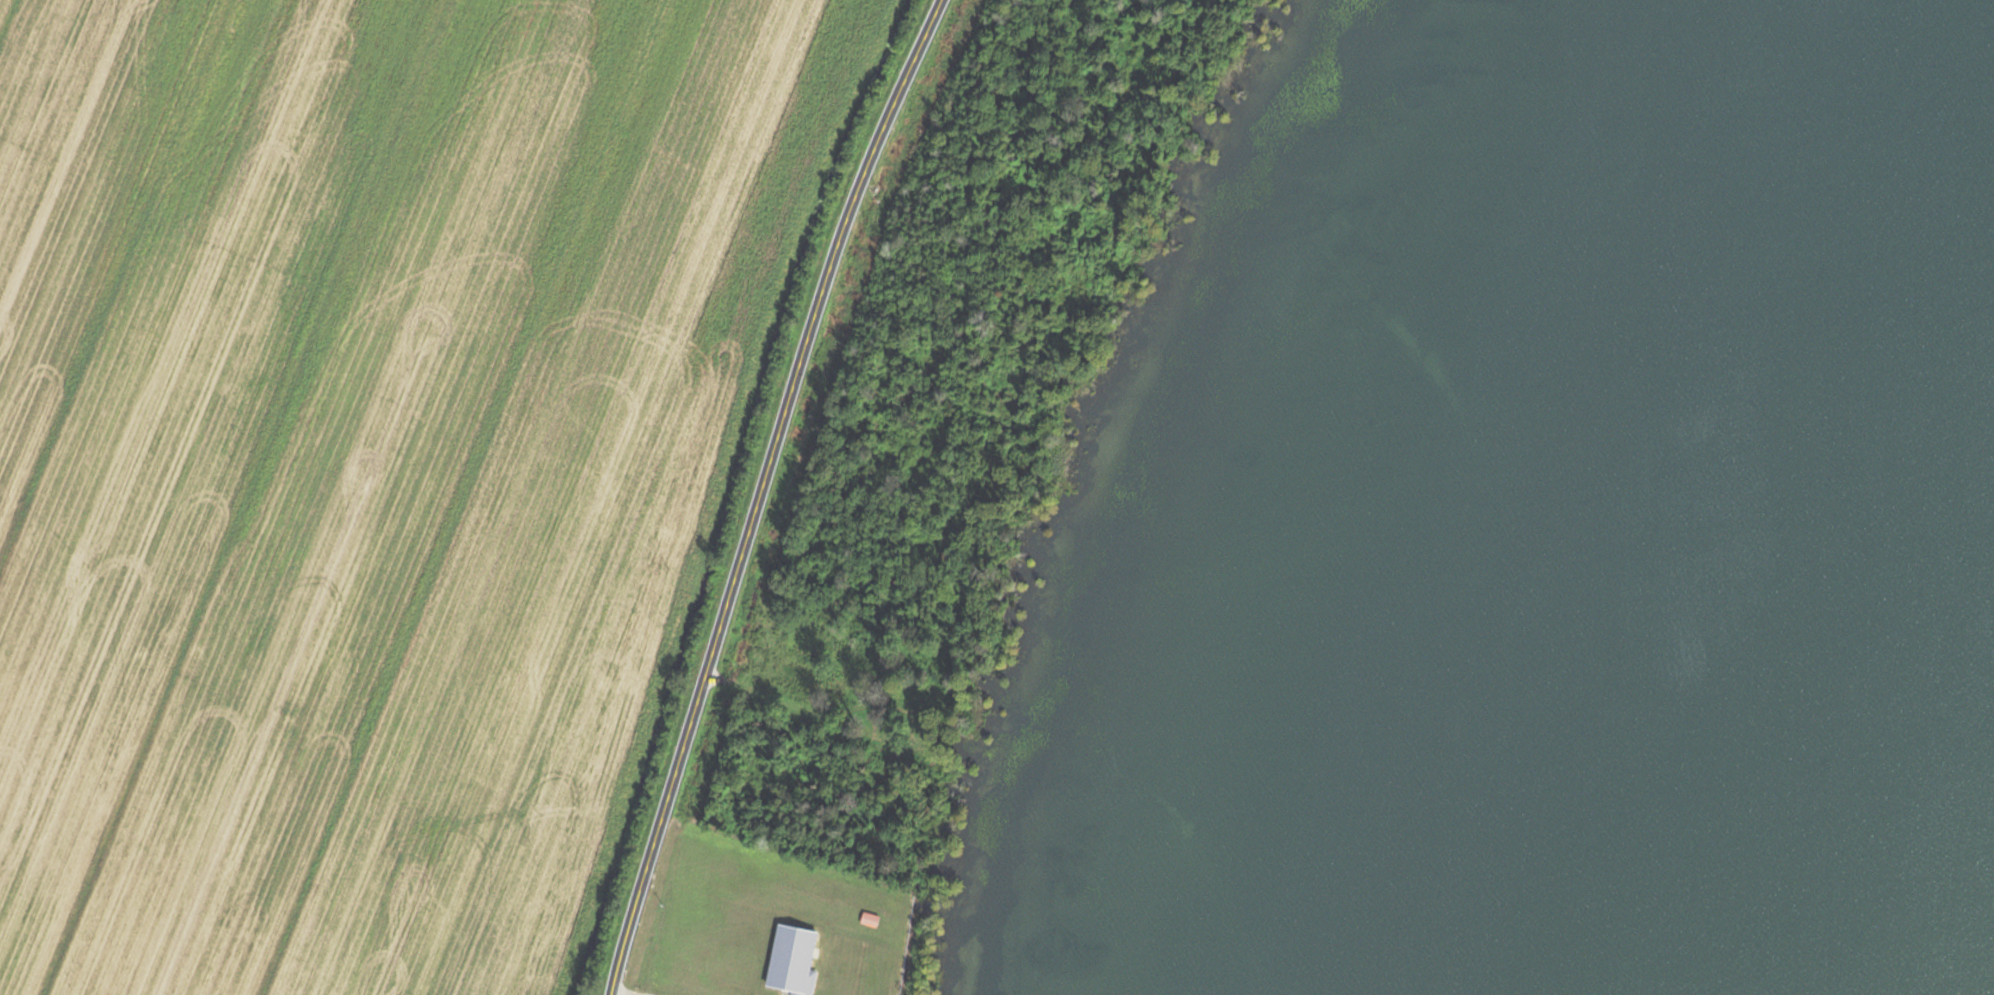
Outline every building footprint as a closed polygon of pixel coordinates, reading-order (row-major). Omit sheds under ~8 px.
[(877,916),(860,911),(856,923),(874,927),(877,916)]
